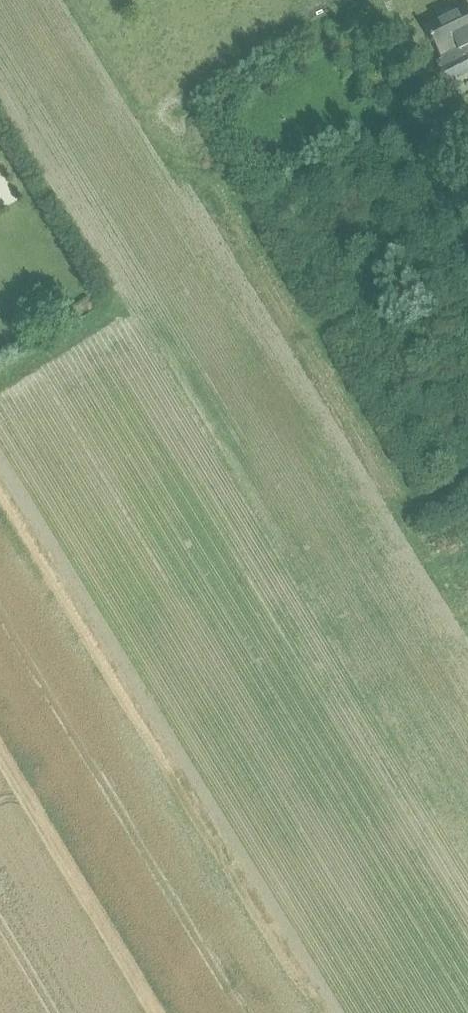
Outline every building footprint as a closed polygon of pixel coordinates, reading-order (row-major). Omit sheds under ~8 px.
[(426,25),(441,56),(456,49),(460,56),(439,67),(445,78),(467,66),(467,4),(426,25)]
